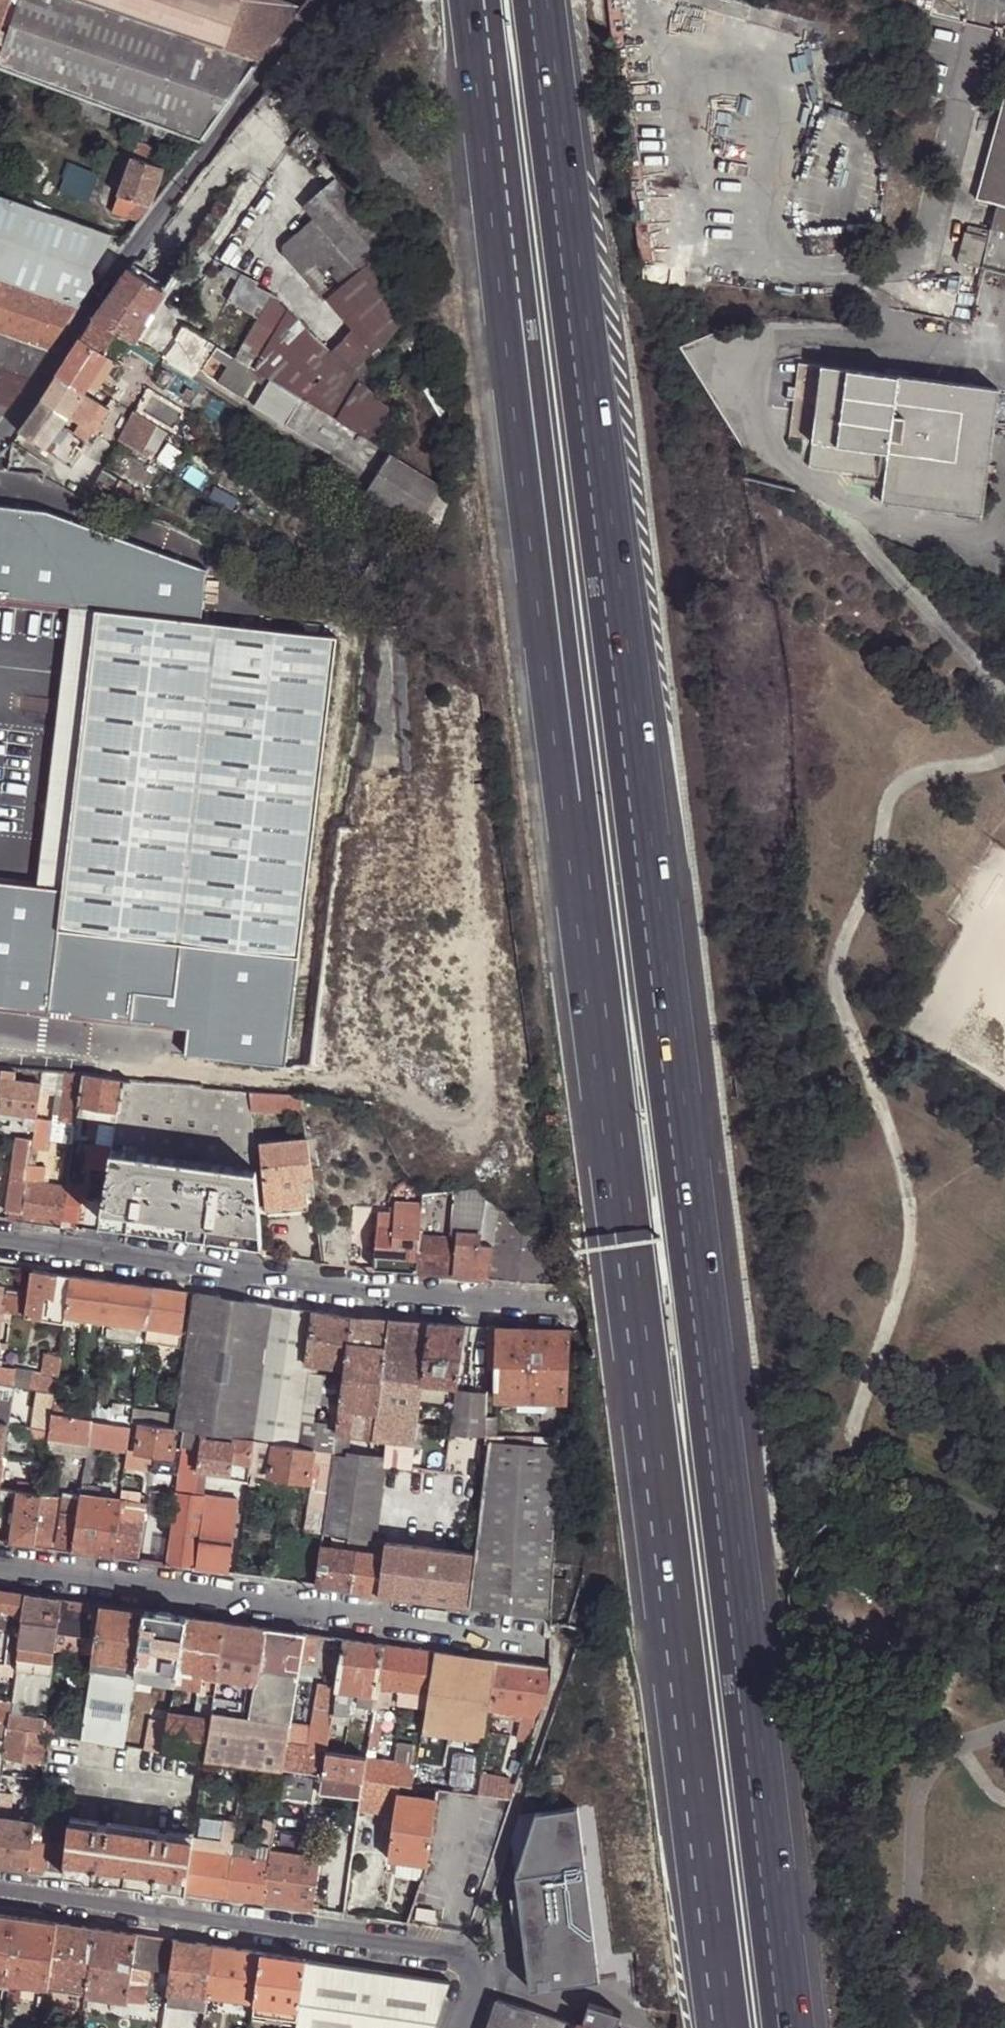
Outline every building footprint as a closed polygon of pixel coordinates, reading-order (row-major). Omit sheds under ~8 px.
[(130,115),(201,142),(259,61),(222,48),(84,0),(0,0),(0,67),(130,115)] [(222,48),(239,0),(84,0),(222,48)] [(259,61),(301,10),(273,0),(239,0),(222,48),(259,61)] [(981,202),(1001,207),(995,232),(1004,234),(1004,102),(981,202)] [(141,219),(151,207),(147,206),(162,168),(131,157),(112,208),(141,219)] [(317,168),(331,182),(335,179),(336,177),(322,163),(317,168)] [(331,182),(304,207),(314,218),(360,271),(376,257),(391,243),(335,179),(331,182)] [(0,193),(0,277),(78,305),(126,239),(0,193)] [(360,271),(314,218),(281,247),(327,297),(360,271)] [(974,229),(972,237),(992,242),(994,234),(974,229)] [(972,237),(966,267),(985,272),(992,242),(972,237)] [(408,321),(376,257),(360,271),(327,297),(350,331),(328,352),(290,307),(288,310),(276,300),(262,320),(247,350),(262,359),(254,369),(266,376),(274,381),(301,398),(305,400),(348,426),(377,445),(395,418),(362,380),(408,321)] [(128,268),(92,319),(110,332),(125,343),(161,293),(128,268)] [(262,320),(276,300),(273,298),(275,294),(257,286),(259,281),(241,273),(227,303),(262,320)] [(47,349),(78,305),(0,277),(0,332),(47,349)] [(92,319),(79,338),(101,356),(110,332),(92,319)] [(205,373),(215,357),(214,356),(219,348),(185,327),(177,339),(197,365),(205,373)] [(47,349),(0,332),(0,415),(47,349)] [(33,411),(18,432),(44,449),(60,424),(65,417),(81,394),(85,388),(105,358),(101,356),(79,338),(44,397),(33,411)] [(262,359),(247,350),(242,347),(237,357),(254,369),(262,359)] [(215,357),(232,367),(237,358),(219,348),(214,356),(215,357)] [(251,374),(254,369),(237,357),(237,358),(232,367),(249,377),(251,374)] [(111,363),(105,358),(85,388),(91,392),(111,363)] [(239,395),(249,377),(232,367),(222,384),(239,395)] [(817,445),(826,369),(801,367),(793,442),(817,445)] [(251,374),(263,381),(266,376),(254,369),(251,374)] [(893,454),(901,378),(826,369),(817,445),(818,445),(893,454)] [(156,382),(171,391),(178,380),(162,370),(156,382)] [(263,381),(266,384),(270,386),(274,381),(266,376),(263,381)] [(893,454),(891,479),(887,503),(986,515),(1000,389),(901,377),(901,378),(893,454)] [(284,424),(301,398),(274,381),(270,386),(266,384),(254,405),(284,424)] [(65,417),(74,423),(69,430),(87,442),(107,412),(81,394),(65,417)] [(330,452),(348,426),(305,400),(289,426),(330,452)] [(134,410),(116,437),(137,451),(156,425),(134,410)] [(60,424),(44,449),(71,467),(87,442),(69,430),(60,424)] [(195,449),(207,457),(212,448),(201,440),(195,449)] [(815,470),(891,479),(893,454),(818,445),(815,470)] [(421,523),(442,487),(392,455),(369,491),(421,523)] [(114,490),(119,480),(102,470),(96,480),(114,490)] [(89,492),(111,503),(114,490),(96,480),(89,492)] [(127,502),(135,503),(141,493),(119,480),(114,490),(111,503),(127,502)] [(222,505),(236,513),(241,503),(227,495),(222,505)] [(70,608),(96,611),(199,622),(205,573),(45,516),(0,509),(0,600),(70,608)] [(36,890),(63,893),(96,611),(70,608),(36,890)] [(63,893),(59,929),(299,956),(336,638),(199,622),(96,611),(63,893)] [(63,893),(36,890),(0,885),(0,1006),(188,1032),(183,1056),(284,1067),(299,956),(59,929),(63,893)] [(2,1069),(0,1081),(0,1110),(23,1114),(21,1126),(33,1128),(34,1118),(38,1092),(41,1072),(24,1070),(23,1080),(15,1079),(16,1070),(2,1069)] [(83,1076),(41,1072),(38,1092),(56,1094),(52,1120),(49,1140),(72,1142),(77,1114),(78,1104),(83,1076)] [(83,1074),(83,1076),(78,1104),(112,1109),(118,1110),(123,1080),(83,1074)] [(248,1092),(123,1080),(118,1110),(116,1121),(112,1149),(254,1170),(248,1092)] [(300,1096),(254,1092),(256,1106),(301,1110),(300,1096)] [(112,1109),(78,1104),(77,1114),(110,1120),(112,1109)] [(34,1118),(33,1128),(31,1138),(30,1148),(38,1149),(48,1150),(49,1140),(52,1120),(34,1118)] [(9,1212),(8,1219),(20,1220),(28,1164),(30,1148),(31,1138),(17,1136),(6,1212),(9,1212)] [(311,1187),(305,1140),(259,1144),(263,1207),(305,1204),(303,1188),(311,1187)] [(38,1149),(30,1148),(28,1164),(34,1165),(38,1149)] [(254,1170),(112,1149),(101,1221),(146,1228),(147,1221),(179,1226),(178,1232),(260,1244),(254,1170)] [(34,1165),(28,1164),(20,1220),(59,1226),(65,1186),(42,1182),(44,1166),(34,1165)] [(467,1194),(423,1195),(422,1206),(417,1272),(452,1275),(455,1232),(479,1234),(482,1199),(467,1194)] [(496,1209),(482,1199),(479,1234),(478,1243),(491,1244),(496,1209)] [(417,1272),(422,1206),(395,1203),(394,1214),(376,1214),(374,1258),(365,1259),(364,1265),(373,1266),(373,1268),(417,1272)] [(305,1204),(263,1207),(264,1214),(306,1211),(305,1204)] [(525,1230),(496,1209),(491,1244),(487,1278),(562,1284),(558,1269),(553,1263),(538,1238),(525,1230)] [(147,1221),(146,1228),(178,1232),(179,1226),(147,1221)] [(316,1224),(321,1264),(348,1266),(350,1226),(316,1224)] [(455,1232),(452,1275),(487,1278),(491,1244),(478,1243),(479,1234),(455,1232)] [(71,1275),(32,1269),(28,1298),(2,1294),(3,1286),(0,1286),(0,1311),(10,1313),(65,1320),(66,1314),(71,1275)] [(66,1314),(140,1325),(146,1326),(152,1287),(115,1282),(71,1275),(66,1314)] [(162,1328),(169,1329),(181,1331),(187,1292),(152,1287),(146,1326),(154,1328),(162,1328)] [(181,1373),(261,1385),(272,1304),(192,1293),(187,1332),(185,1348),(181,1373)] [(311,1312),(272,1304),(261,1385),(253,1440),(312,1451),(321,1452),(334,1455),(334,1452),(337,1433),(346,1369),(304,1362),(311,1312)] [(10,1313),(0,1311),(0,1318),(10,1320),(10,1313)] [(304,1362),(346,1369),(352,1318),(311,1312),(304,1362)] [(373,1437),(388,1320),(352,1318),(346,1369),(337,1433),(348,1434),(373,1437)] [(421,1383),(429,1322),(388,1320),(373,1437),(385,1439),(414,1444),(416,1433),(414,1433),(416,1424),(419,1400),(421,1383)] [(465,1326),(429,1322),(421,1383),(444,1385),(457,1386),(465,1326)] [(567,1355),(567,1332),(487,1328),(487,1366),(496,1367),(496,1399),(556,1402),(555,1418),(563,1418),(566,1355),(567,1355)] [(167,1345),(185,1348),(187,1332),(181,1331),(169,1329),(167,1345)] [(55,1391),(59,1357),(44,1355),(41,1372),(2,1365),(2,1359),(0,1359),(0,1383),(9,1384),(44,1389),(55,1391)] [(182,1430),(253,1440),(261,1385),(181,1373),(176,1414),(175,1429),(182,1430)] [(4,1424),(9,1384),(0,1383),(0,1423),(4,1424)] [(444,1385),(421,1383),(419,1400),(442,1401),(444,1385)] [(49,1430),(52,1413),(53,1403),(55,1391),(44,1389),(38,1429),(49,1430)] [(486,1417),(487,1395),(456,1391),(450,1434),(486,1434),(486,1417)] [(92,1420),(112,1423),(114,1412),(53,1403),(52,1413),(92,1420)] [(175,1429),(176,1414),(141,1410),(134,1408),(133,1412),(131,1423),(175,1429)] [(112,1423),(131,1425),(131,1423),(133,1412),(114,1409),(114,1412),(112,1423)] [(88,1443),(92,1420),(52,1413),(49,1430),(48,1437),(57,1439),(88,1443)] [(496,1417),(486,1417),(486,1434),(485,1436),(495,1436),(496,1417)] [(93,1446),(127,1451),(131,1425),(112,1423),(92,1420),(88,1443),(88,1445),(93,1446)] [(127,1451),(125,1468),(176,1475),(182,1430),(175,1429),(131,1423),(131,1425),(127,1451)] [(416,1433),(435,1434),(436,1426),(416,1424),(414,1433),(416,1433)] [(48,1437),(49,1430),(38,1429),(15,1426),(14,1437),(47,1443),(48,1437)] [(166,1565),(229,1573),(237,1508),(237,1499),(196,1494),(199,1471),(248,1477),(249,1471),(253,1440),(182,1430),(176,1475),(166,1565)] [(337,1433),(334,1452),(346,1454),(348,1434),(337,1433)] [(328,1494),(323,1532),(349,1535),(350,1535),(374,1538),(382,1467),(412,1470),(414,1444),(385,1439),(373,1437),(348,1434),(346,1454),(334,1452),(334,1455),(328,1494)] [(485,1444),(547,1448),(548,1439),(495,1436),(485,1436),(485,1444)] [(552,1447),(561,1447),(562,1436),(553,1436),(552,1447)] [(47,1449),(55,1450),(57,1439),(48,1437),(47,1443),(47,1449)] [(88,1445),(88,1443),(57,1439),(55,1450),(87,1454),(87,1453),(88,1445)] [(253,1440),(249,1471),(270,1474),(308,1482),(312,1451),(253,1440)] [(483,1475),(558,1488),(561,1450),(547,1448),(485,1444),(485,1455),(483,1475)] [(316,1492),(328,1494),(334,1455),(321,1452),(316,1492)] [(87,1454),(82,1485),(91,1486),(95,1454),(92,1454),(87,1453),(87,1454)] [(1,1465),(12,1467),(13,1458),(3,1456),(1,1465)] [(8,1490),(12,1467),(1,1465),(0,1475),(0,1489),(8,1490)] [(469,1607),(549,1618),(551,1618),(558,1488),(483,1475),(474,1554),(469,1607)] [(41,1495),(41,1493),(41,1487),(17,1484),(15,1491),(17,1492),(41,1495)] [(81,1495),(99,1498),(99,1487),(91,1486),(82,1485),(81,1495)] [(10,1543),(33,1546),(41,1495),(17,1492),(16,1498),(10,1543)] [(33,1546),(49,1549),(56,1496),(41,1493),(41,1495),(33,1546)] [(57,1549),(72,1551),(81,1495),(66,1493),(63,1512),(62,1512),(57,1549)] [(112,1557),(120,1501),(99,1498),(81,1495),(72,1551),(112,1557)] [(112,1557),(138,1561),(144,1514),(138,1514),(140,1503),(120,1501),(112,1557)] [(349,1535),(347,1550),(383,1555),(385,1542),(386,1540),(374,1538),(350,1535),(349,1535)] [(321,1547),(316,1586),(378,1595),(417,1600),(469,1607),(474,1554),(385,1542),(383,1555),(347,1550),(321,1547)] [(2,1609),(24,1612),(27,1594),(0,1591),(0,1609),(2,1609)] [(62,1599),(27,1594),(24,1612),(21,1632),(20,1644),(54,1649),(56,1639),(57,1632),(62,1599)] [(101,1605),(62,1599),(57,1632),(97,1638),(101,1605)] [(145,1611),(101,1605),(97,1638),(97,1641),(95,1654),(94,1658),(137,1664),(145,1611)] [(24,1612),(2,1609),(0,1622),(0,1629),(10,1630),(21,1632),(24,1612)] [(187,1617),(145,1611),(137,1664),(177,1670),(187,1617)] [(227,1622),(187,1617),(177,1670),(175,1680),(175,1683),(202,1687),(216,1689),(218,1679),(227,1622)] [(266,1628),(227,1622),(218,1679),(257,1685),(258,1685),(266,1628)] [(305,1633),(266,1628),(258,1685),(257,1685),(255,1696),(252,1717),(213,1712),(211,1718),(205,1758),(245,1763),(271,1767),(283,1768),(288,1743),(289,1733),(299,1675),(305,1633)] [(20,1644),(21,1632),(10,1630),(5,1664),(16,1666),(18,1658),(20,1644)] [(97,1638),(57,1632),(56,1639),(61,1640),(61,1644),(86,1647),(87,1639),(97,1641),(97,1638)] [(319,1635),(305,1633),(299,1675),(313,1677),(319,1635)] [(345,1639),(339,1638),(337,1646),(344,1647),(345,1639)] [(95,1654),(97,1641),(87,1639),(86,1647),(85,1653),(95,1654)] [(345,1639),(344,1647),(337,1689),(377,1695),(379,1686),(385,1644),(345,1639)] [(54,1649),(20,1644),(18,1658),(52,1663),(54,1649)] [(436,1651),(385,1644),(379,1686),(400,1689),(429,1693),(436,1651)] [(496,1660),(436,1651),(429,1693),(426,1708),(424,1721),(422,1733),(485,1742),(488,1718),(490,1708),(496,1660)] [(52,1663),(18,1658),(16,1666),(12,1694),(38,1698),(39,1687),(48,1688),(52,1663)] [(137,1664),(94,1658),(92,1669),(135,1676),(137,1664)] [(552,1668),(496,1660),(490,1708),(521,1715),(520,1724),(515,1741),(531,1744),(551,1686),(552,1668)] [(177,1670),(137,1664),(135,1676),(149,1677),(175,1680),(177,1670)] [(92,1669),(86,1717),(82,1739),(124,1745),(133,1690),(135,1676),(92,1669)] [(257,1685),(218,1679),(216,1689),(255,1696),(257,1685)] [(216,1689),(202,1687),(201,1699),(214,1701),(216,1689)] [(255,1696),(216,1689),(214,1701),(213,1712),(252,1717),(255,1696)] [(377,1695),(337,1689),(336,1696),(376,1701),(377,1695)] [(429,1693),(400,1689),(398,1704),(417,1706),(426,1708),(429,1693)] [(11,1701),(5,1700),(0,1699),(0,1740),(5,1740),(8,1727),(10,1714),(11,1701)] [(376,1705),(375,1711),(364,1779),(413,1786),(414,1786),(421,1740),(416,1739),(415,1748),(400,1745),(397,1762),(377,1760),(379,1751),(380,1751),(383,1732),(385,1732),(387,1710),(381,1710),(382,1706),(376,1705)] [(424,1721),(426,1708),(417,1706),(415,1720),(424,1721)] [(310,1746),(288,1743),(283,1768),(285,1769),(317,1773),(323,1774),(325,1774),(328,1752),(334,1711),(317,1708),(312,1737),(310,1746)] [(521,1715),(490,1708),(488,1718),(520,1724),(521,1715)] [(359,1757),(328,1752),(325,1774),(364,1779),(375,1711),(366,1710),(359,1757)] [(176,1713),(170,1712),(168,1721),(163,1751),(195,1756),(205,1758),(211,1718),(176,1713)] [(44,1719),(10,1714),(8,1727),(43,1733),(44,1719)] [(74,1724),(44,1719),(43,1733),(48,1733),(82,1739),(86,1717),(76,1716),(74,1724)] [(151,1718),(146,1749),(163,1751),(168,1721),(151,1718)] [(422,1733),(424,1721),(415,1720),(410,1719),(408,1734),(422,1737),(422,1733)] [(43,1733),(8,1727),(5,1740),(3,1758),(43,1762),(48,1733),(43,1733)] [(312,1737),(289,1733),(288,1743),(310,1746),(312,1737)] [(271,1767),(245,1763),(243,1775),(269,1778),(271,1767)] [(285,1769),(283,1768),(271,1767),(269,1778),(284,1780),(285,1769)] [(317,1773),(285,1769),(284,1780),(283,1786),(315,1790),(317,1773)] [(364,1779),(325,1774),(323,1774),(320,1792),(362,1798),(364,1779)] [(413,1786),(364,1779),(362,1798),(359,1811),(396,1815),(399,1795),(401,1795),(402,1792),(411,1793),(413,1786)] [(491,1783),(480,1782),(478,1794),(490,1796),(491,1783)] [(517,1787),(491,1783),(490,1796),(513,1799),(517,1787)] [(312,1805),(315,1790),(283,1786),(280,1800),(312,1805)] [(437,1800),(401,1795),(399,1795),(396,1815),(389,1860),(399,1862),(427,1866),(427,1864),(437,1800)] [(28,1868),(35,1823),(35,1821),(24,1820),(27,1800),(0,1796),(0,1864),(28,1868)] [(35,1823),(50,1824),(52,1806),(38,1804),(35,1821),(35,1823)] [(581,1813),(538,1815),(519,1879),(529,1991),(597,1984),(581,1813)] [(222,1836),(234,1838),(236,1822),(225,1820),(222,1836)] [(63,1874),(185,1892),(191,1850),(192,1843),(192,1840),(70,1821),(66,1847),(63,1874)] [(28,1868),(63,1874),(66,1847),(47,1844),(50,1824),(35,1823),(28,1868)] [(261,1848),(272,1850),(274,1833),(264,1831),(261,1848)] [(191,1850),(231,1857),(233,1843),(199,1839),(198,1844),(192,1843),(191,1850)] [(269,1862),(271,1852),(272,1850),(261,1848),(233,1843),(231,1857),(269,1862)] [(185,1892),(224,1898),(231,1857),(191,1850),(185,1892)] [(262,1903),(311,1910),(320,1859),(271,1852),(269,1862),(262,1903)] [(224,1898),(262,1903),(269,1862),(231,1857),(224,1898)] [(397,1877),(424,1881),(429,1865),(427,1864),(427,1866),(399,1862),(397,1877)] [(436,1911),(418,1908),(416,1919),(434,1921),(436,1911)] [(0,1915),(0,1980),(5,1981),(12,1981),(48,1987),(49,1985),(57,1924),(0,1915)] [(96,1929),(57,1924),(49,1985),(88,1991),(96,1929)] [(137,1936),(96,1929),(88,1991),(87,1997),(128,2003),(128,2001),(131,1980),(133,1966),(137,1936)] [(176,1941),(137,1936),(133,1966),(159,1970),(171,1972),(176,1941)] [(215,1947),(176,1941),(171,1972),(168,1993),(207,1999),(207,1997),(215,1947)] [(263,1954),(215,1947),(207,1997),(250,2003),(250,2009),(254,2010),(263,1954)] [(305,1960),(263,1954),(254,2010),(252,2020),(295,2026),(305,1962),(305,1960)] [(295,2026),(295,2027),(436,2027),(451,1984),(305,1962),(295,2026)] [(168,1993),(171,1972),(159,1970),(156,1992),(168,1993)] [(131,1980),(128,2001),(146,2004),(148,1983),(131,1980)] [(47,1995),(48,1987),(12,1981),(9,2001),(37,2004),(38,1993),(47,1995)] [(46,2006),(47,1995),(38,1993),(37,2004),(46,2006)] [(206,2003),(207,1999),(168,1993),(166,2005),(205,2010),(206,2003)] [(250,2003),(207,1997),(207,1999),(206,2003),(250,2009),(250,2003)] [(498,2000),(488,2027),(578,2027),(579,2027),(498,2000)] [(73,2011),(52,2008),(51,2013),(50,2018),(72,2021),(73,2011)] [(596,2010),(591,2025),(598,2027),(615,2027),(619,2017),(596,2010)]
